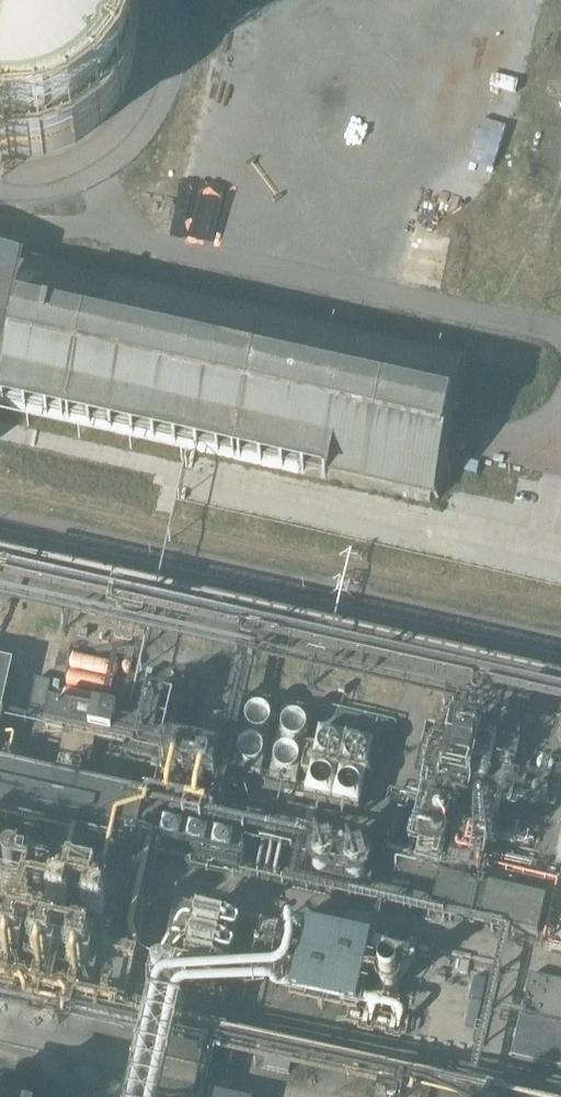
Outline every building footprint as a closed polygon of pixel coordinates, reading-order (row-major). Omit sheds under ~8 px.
[(12,158),(33,157),(54,153),(74,145),(92,133),(107,119),(120,102),(130,83),(136,63),(139,42),(138,21),(133,0),(0,0),(0,157),(12,158)] [(469,159),(494,167),(507,127),(482,119),(469,159)] [(20,265),(19,265),(20,259),(0,255),(0,355),(20,265)] [(20,265),(0,355),(0,407),(433,504),(434,497),(440,499),(459,411),(470,365),(463,364),(464,358),(29,260),(27,267),(20,265)] [(0,665),(0,738),(5,718),(1,717),(12,668),(0,665)] [(51,683),(35,680),(27,717),(42,720),(51,683)] [(308,702),(248,688),(227,777),(287,791),(308,702)] [(74,712),(72,712),(72,713),(52,708),(53,707),(49,707),(44,730),(133,750),(132,752),(134,752),(139,728),(138,728),(139,726),(136,726),(136,727),(117,723),(117,722),(115,721),(115,722),(96,718),(96,717),(94,717),(93,718),(74,713),(74,712)] [(385,722),(337,712),(330,746),(378,756),(385,722)] [(426,732),(421,776),(476,783),(481,739),(426,732)] [(5,762),(9,745),(0,743),(0,761),(5,762)] [(317,750),(307,794),(354,805),(364,761),(317,750)] [(134,848),(144,802),(0,770),(0,818),(134,848)] [(477,817),(428,806),(417,854),(466,865),(477,817)] [(524,876),(535,825),(490,815),(479,866),(524,876)] [(162,823),(156,853),(211,865),(218,834),(214,833),(216,827),(206,825),(205,831),(162,822),(162,823)] [(400,863),(338,850),(332,879),(394,891),(400,863)] [(0,861),(0,920),(107,943),(119,888),(0,861)] [(546,900),(439,876),(431,913),(538,937),(546,900)] [(207,975),(221,919),(192,912),(178,967),(207,975)] [(303,924),(285,999),(353,1015),(371,940),(303,924)] [(99,989),(106,952),(0,933),(0,968),(20,972),(19,980),(29,982),(28,989),(40,992),(42,979),(99,989)] [(531,976),(512,1059),(560,1070),(560,982),(531,976)]
